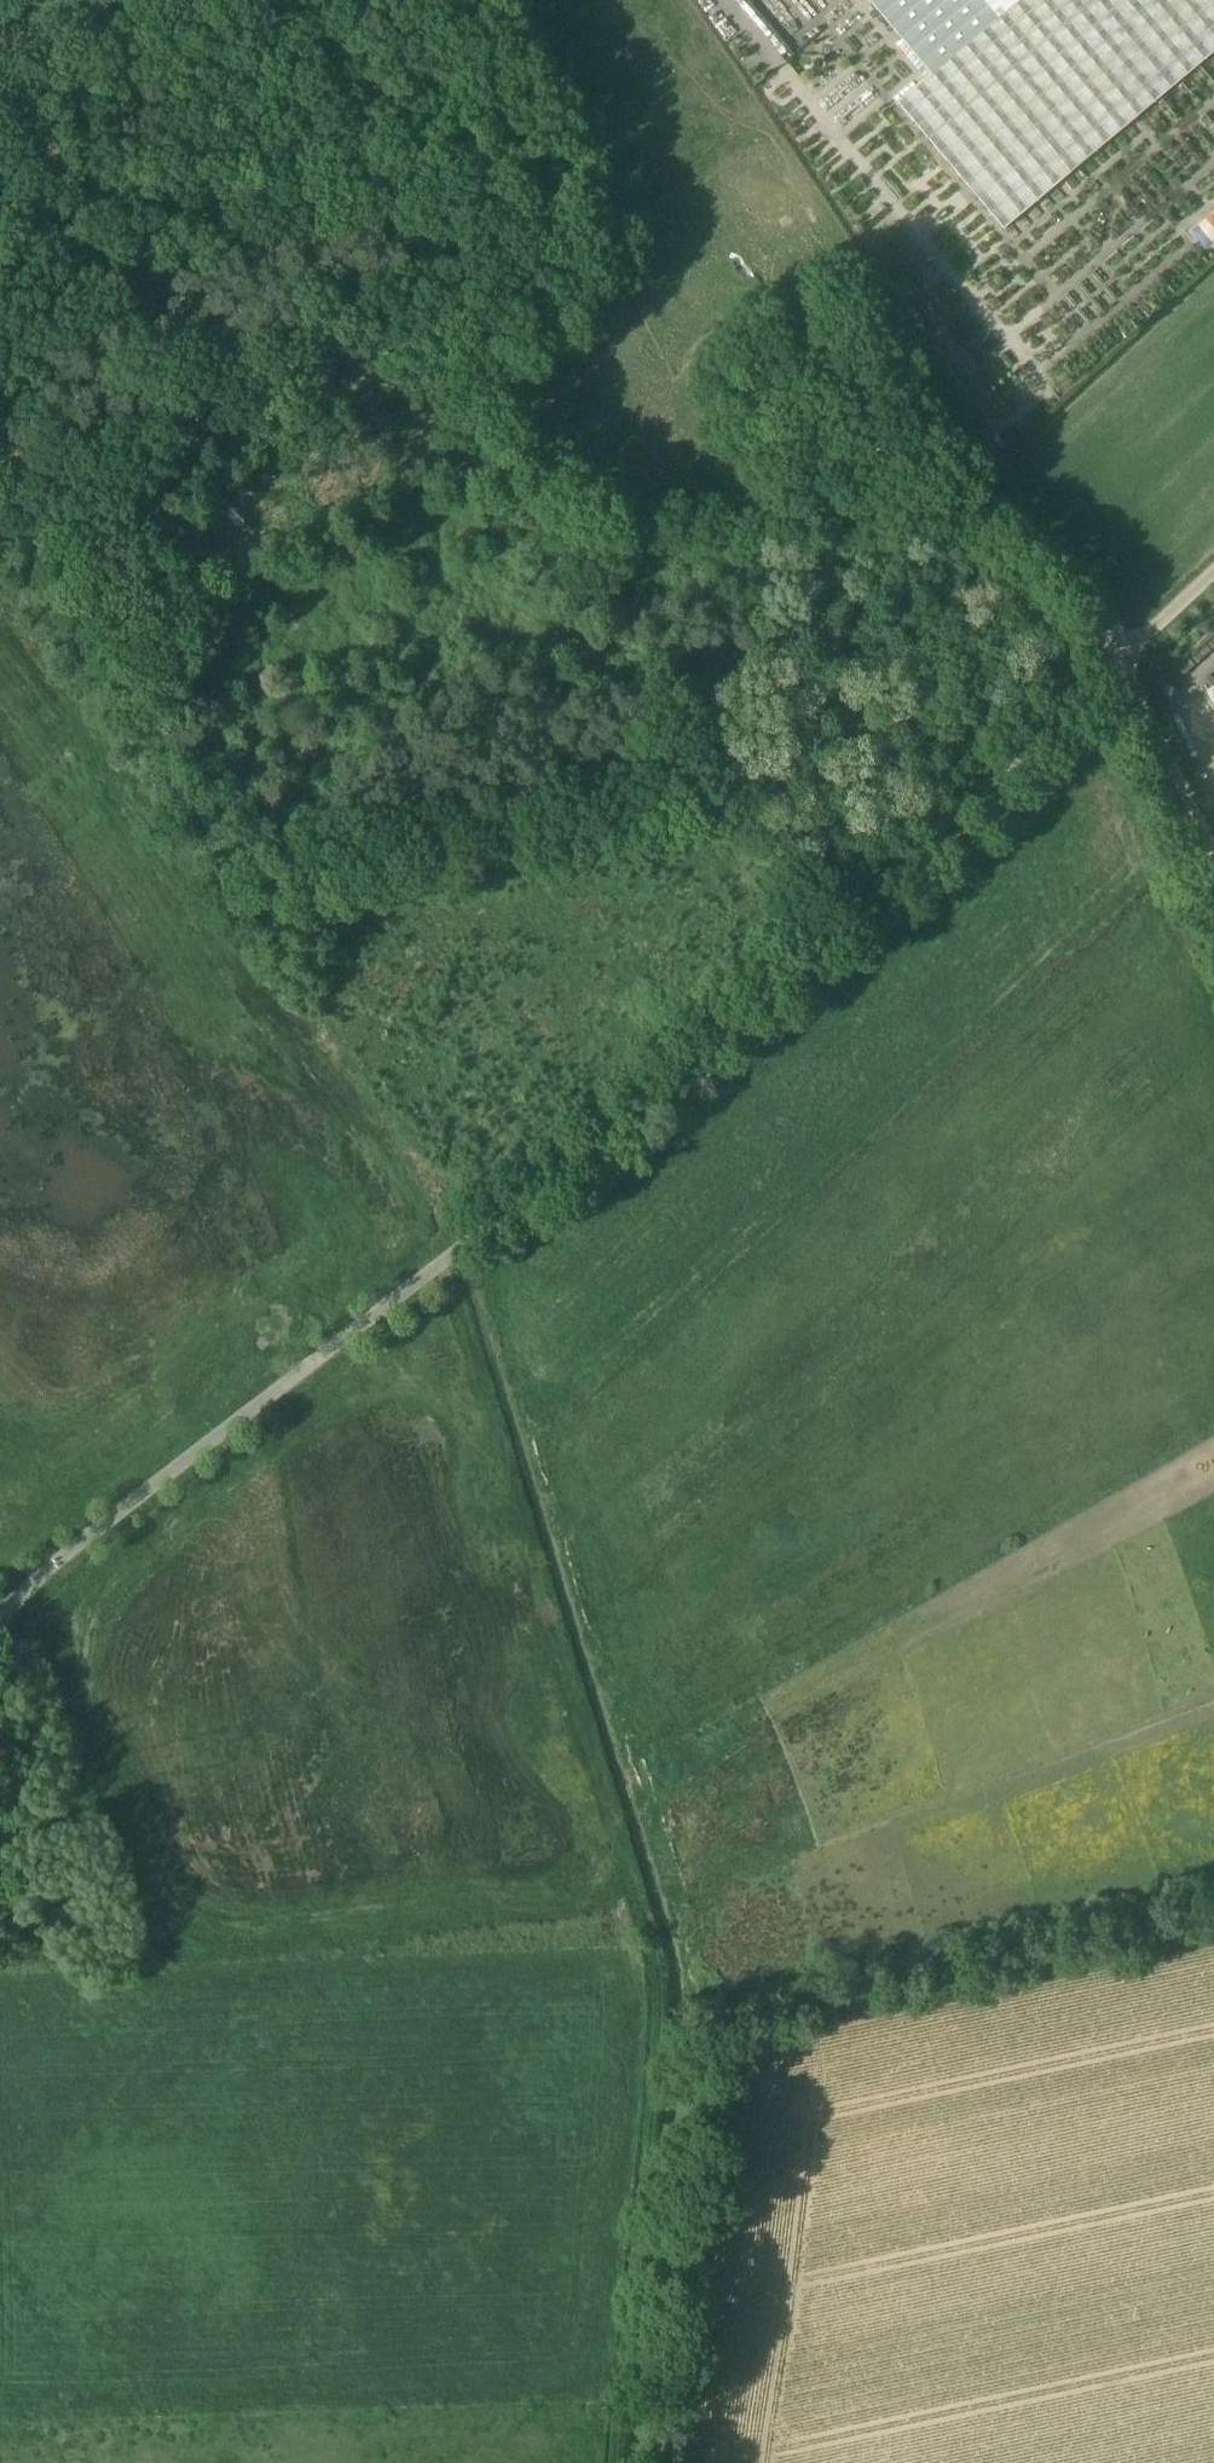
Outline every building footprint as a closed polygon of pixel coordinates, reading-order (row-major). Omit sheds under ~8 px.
[(931,75),(898,102),(1003,227),(1070,171),(1213,51),(1213,0),(868,0),(931,75)]
